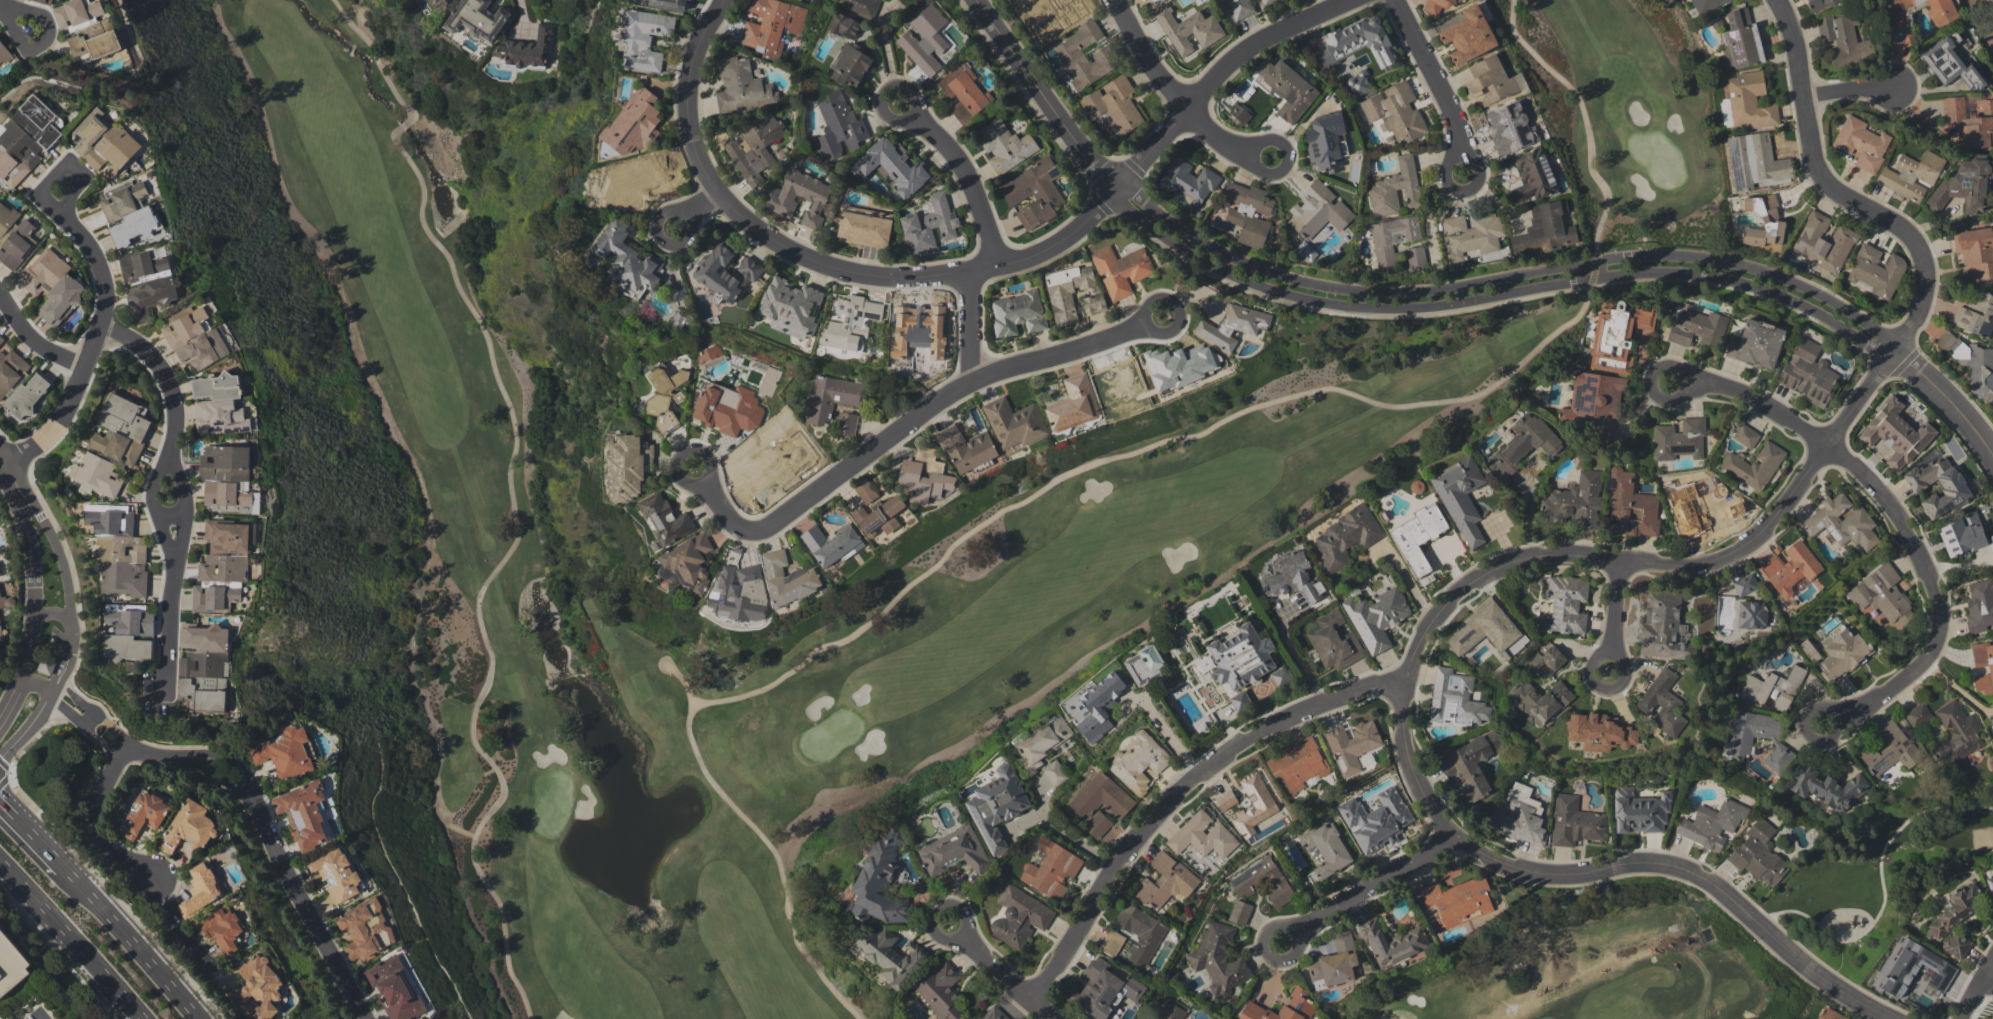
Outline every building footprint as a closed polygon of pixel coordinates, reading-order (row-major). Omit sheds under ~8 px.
[(110,15),(106,16),(101,0),(97,0),(91,2),(90,0),(71,0),(52,7),(62,34),(79,28),(81,34),(68,39),(75,57),(90,51),(93,59),(122,49),(110,15)] [(436,11),(454,0),(429,0),(436,11)] [(457,34),(463,24),(493,42),(511,12),(500,6),(495,13),(487,8),(492,0),(462,0),(445,27),(457,34)] [(685,12),(687,0),(650,0),(649,6),(685,12)] [(776,0),(751,0),(749,11),(763,15),(760,24),(746,20),(739,47),(778,57),(784,32),(799,35),(807,8),(776,0)] [(862,19),(882,2),(880,0),(845,0),(862,19)] [(1231,23),(1256,12),(1251,0),(1221,0),(1231,23)] [(1429,18),(1441,14),(1439,8),(1466,0),(1424,0),(1429,18)] [(1701,16),(1731,0),(1693,0),(1701,16)] [(1844,0),(1805,0),(1809,13),(1844,0)] [(1950,0),(1888,0),(1891,7),(1898,4),(1902,13),(1926,3),(1936,26),(1957,17),(1950,0)] [(929,78),(943,66),(936,58),(951,44),(939,30),(948,22),(931,2),(906,24),(910,28),(895,41),(929,78)] [(1498,46),(1477,2),(1461,10),(1465,18),(1437,32),(1443,44),(1451,40),(1456,50),(1449,53),(1455,66),(1498,46)] [(1225,35),(1213,14),(1204,19),(1199,10),(1177,23),(1167,4),(1153,13),(1180,58),(1194,50),(1186,36),(1193,32),(1202,49),(1225,35)] [(1764,62),(1756,22),(1750,23),(1747,7),(1725,11),(1729,30),(1721,32),(1726,53),(1731,52),(1734,68),(1764,62)] [(676,15),(625,9),(622,27),(626,27),(623,42),(629,43),(626,68),(660,72),(663,51),(651,50),(653,34),(673,37),(676,15)] [(863,25),(839,12),(830,28),(854,41),(863,25)] [(1832,69),(1875,59),(1870,39),(1857,42),(1853,25),(1858,24),(1856,12),(1816,21),(1821,42),(1834,39),(1836,47),(1828,49),(1832,69)] [(1378,69),(1398,61),(1378,13),(1323,36),(1328,47),(1316,52),(1322,65),(1368,45),(1378,69)] [(546,66),(547,45),(552,45),(553,23),(537,22),(536,43),(499,41),(498,57),(506,58),(506,64),(517,65),(517,64),(546,66)] [(1971,63),(1964,67),(1951,48),(1954,46),(1947,35),(1919,54),(1931,72),(1933,71),(1943,86),(1960,74),(1973,94),(1986,85),(1971,63)] [(15,59),(0,40),(0,70),(15,59)] [(873,56),(845,42),(828,77),(844,85),(846,81),(858,88),(873,56)] [(1044,55),(1061,75),(1067,70),(1050,50),(1044,55)] [(1467,66),(1473,79),(1463,83),(1470,99),(1478,96),(1482,106),(1522,90),(1523,93),(1529,91),(1521,72),(1507,78),(1496,54),(1467,66)] [(718,58),(722,91),(716,92),(718,112),(779,105),(777,90),(773,91),(772,82),(762,84),(762,77),(752,78),(749,58),(738,59),(738,56),(718,58)] [(1320,92),(1279,59),(1274,65),(1268,60),(1255,75),(1285,100),(1276,112),(1292,125),(1320,92)] [(938,81),(956,104),(949,109),(961,124),(994,99),(986,90),(982,93),(973,80),(977,77),(964,60),(938,81)] [(1777,102),(1757,105),(1756,95),(1765,94),(1762,71),(1726,75),(1732,130),(1779,124),(1777,102)] [(1144,122),(1128,95),(1134,91),(1123,73),(1100,87),(1100,88),(1080,100),(1092,120),(1105,112),(1120,136),(1144,122)] [(1426,133),(1413,100),(1415,100),(1407,79),(1381,90),(1382,92),(1359,101),(1368,123),(1380,118),(1386,133),(1391,131),(1396,142),(1404,138),(1406,142),(1426,133)] [(598,137),(626,156),(633,145),(640,150),(664,113),(652,105),(658,96),(639,84),(609,129),(605,126),(598,137)] [(869,139),(862,117),(854,120),(843,88),(825,94),(827,100),(818,103),(828,132),(814,137),(823,162),(845,154),(843,148),(869,139)] [(1944,99),(1946,131),(1957,131),(1958,149),(1992,147),(1992,96),(1944,99)] [(1719,99),(1723,127),(1732,126),(1728,98),(1719,99)] [(1484,112),(1500,157),(1535,144),(1519,99),(1484,112)] [(1228,112),(1243,124),(1251,115),(1235,103),(1228,112)] [(143,146),(118,122),(112,128),(102,118),(106,113),(97,105),(71,132),(81,141),(73,149),(98,173),(102,170),(111,179),(143,146)] [(1304,129),(1313,172),(1326,170),(1326,172),(1343,169),(1337,135),(1346,133),(1341,111),(1310,117),(1312,127),(1304,129)] [(740,131),(751,149),(744,153),(735,138),(723,145),(751,190),(764,182),(758,172),(775,162),(765,146),(786,134),(772,112),(740,131)] [(1891,136),(1880,131),(1878,135),(1864,129),(1867,123),(1847,114),(1832,146),(1856,157),(1853,165),(1874,175),(1891,136)] [(998,176),(1040,150),(1029,132),(1015,140),(1001,117),(975,132),(989,155),(987,157),(998,176)] [(1790,158),(1773,160),(1768,131),(1735,136),(1736,145),(1744,144),(1747,160),(1741,161),(1746,189),(1755,188),(1755,187),(1793,181),(1790,158)] [(905,201),(931,178),(900,143),(895,147),(885,135),(849,166),(862,180),(876,168),(905,201)] [(1514,157),(1523,185),(1507,190),(1512,205),(1557,190),(1543,147),(1514,157)] [(1900,153),(1892,170),(1883,165),(1874,184),(1921,206),(1944,158),(1924,149),(1919,162),(1900,153)] [(1400,213),(1396,190),(1403,189),(1406,208),(1420,206),(1412,153),(1397,155),(1399,174),(1373,178),(1375,187),(1368,188),(1372,217),(1400,213)] [(1987,160),(1987,154),(1972,154),(1970,160),(1957,160),(1956,171),(1951,171),(1948,180),(1938,177),(1927,207),(1934,210),(1944,210),(1948,197),(1964,197),(1964,214),(1976,215),(1977,206),(1983,206),(1983,203),(1988,187),(1988,178),(1992,178),(1992,160),(1987,160)] [(1026,232),(1057,216),(1053,208),(1064,202),(1051,179),(1060,174),(1050,156),(998,183),(1010,206),(1032,195),(1035,201),(1015,212),(1026,232)] [(1203,166),(1197,177),(1188,172),(1192,165),(1175,156),(1160,183),(1183,196),(1181,198),(1201,209),(1219,175),(1203,166)] [(832,184),(789,168),(779,196),(769,192),(763,207),(791,217),(798,197),(810,201),(801,224),(819,230),(824,216),(821,215),(832,184)] [(1355,215),(1316,178),(1296,200),(1297,201),(1288,210),(1295,217),(1289,223),(1308,240),(1327,220),(1339,232),(1355,215)] [(109,227),(117,250),(132,245),(131,240),(160,231),(151,205),(143,207),(139,196),(148,193),(144,180),(133,184),(132,181),(104,190),(106,197),(99,199),(107,223),(123,218),(124,222),(109,227)] [(1262,250),(1271,219),(1269,219),(1274,200),(1264,197),(1266,191),(1249,185),(1249,187),(1227,181),(1222,198),(1238,203),(1236,210),(1228,207),(1224,221),(1241,226),(1236,242),(1262,250)] [(909,255),(936,248),(931,229),(938,227),(942,241),(957,237),(954,227),(959,226),(955,211),(949,212),(944,190),(929,194),(933,210),(900,218),(909,255)] [(1741,243),(1771,248),(1770,255),(1779,256),(1785,221),(1775,219),(1778,202),(1773,201),(1773,199),(1745,194),(1742,210),(1764,214),(1762,230),(1744,227),(1741,243)] [(1529,205),(1532,226),(1525,227),(1526,234),(1510,236),(1512,253),(1577,244),(1575,224),(1563,226),(1561,212),(1567,211),(1566,199),(1529,205)] [(0,200),(0,244),(21,216),(0,200)] [(1790,253),(1839,274),(1857,232),(1837,223),(1830,241),(1822,238),(1831,218),(1809,209),(1790,253)] [(605,278),(638,298),(645,286),(653,291),(661,277),(656,274),(664,262),(646,251),(644,254),(624,242),(633,226),(613,214),(592,250),(607,259),(612,251),(618,255),(605,278)] [(1440,219),(1447,262),(1464,259),(1462,252),(1478,249),(1479,254),(1500,250),(1497,237),(1504,236),(1500,214),(1472,219),(1474,227),(1466,228),(1464,215),(1440,219)] [(1369,223),(1378,274),(1398,270),(1394,243),(1422,238),(1417,215),(1369,223)] [(36,241),(28,235),(35,226),(23,217),(0,247),(0,261),(13,271),(36,241)] [(1954,253),(1960,253),(1964,282),(1992,279),(1992,230),(1992,227),(1952,232),(1954,253)] [(691,276),(733,303),(749,279),(755,282),(765,267),(746,255),(734,274),(727,269),(737,253),(719,241),(709,257),(705,255),(691,276)] [(1888,302),(1908,260),(1891,252),(1883,268),(1876,264),(1882,251),(1862,242),(1846,277),(1871,289),(1869,293),(1888,302)] [(1111,302),(1133,293),(1129,284),(1155,273),(1143,246),(1116,258),(1110,244),(1090,253),(1111,302)] [(81,298),(78,296),(86,287),(66,272),(71,266),(44,245),(16,281),(36,297),(41,291),(48,297),(37,312),(58,328),(81,298)] [(1427,266),(1423,245),(1405,249),(1409,270),(1427,266)] [(120,256),(126,282),(171,272),(165,246),(120,256)] [(1044,274),(1055,326),(1077,322),(1071,291),(1077,289),(1078,293),(1096,289),(1097,293),(1098,293),(1092,264),(1044,274)] [(824,291),(801,284),(800,289),(791,287),(793,281),(771,274),(759,314),(773,318),(770,328),(813,341),(818,322),(815,321),(824,291)] [(178,301),(174,275),(138,281),(138,287),(129,288),(135,324),(151,322),(148,305),(178,301)] [(1989,339),(1992,330),(1992,293),(1975,286),(1966,309),(1960,306),(1952,324),(1989,339)] [(1046,329),(1039,291),(990,299),(997,337),(1017,334),(1015,324),(1025,322),(1027,332),(1046,329)] [(1086,315),(1107,310),(1103,293),(1082,298),(1086,315)] [(821,345),(861,351),(863,337),(867,338),(870,319),(881,321),(883,304),(863,300),(863,296),(847,294),(846,299),(837,297),(833,321),(825,319),(821,345)] [(1589,368),(1630,374),(1632,356),(1628,356),(1631,328),(1653,330),(1655,312),(1624,308),(1625,301),(1616,300),(1616,303),(1599,301),(1589,368)] [(1727,316),(1709,311),(1708,316),(1691,311),(1693,305),(1682,301),(1674,326),(1671,325),(1666,340),(1689,347),(1692,334),(1700,337),(1698,342),(1717,348),(1727,316)] [(1272,315),(1228,302),(1221,326),(1198,320),(1193,338),(1234,349),(1237,339),(1230,337),(1232,329),(1256,335),(1258,328),(1268,331),(1272,315)] [(231,353),(217,326),(214,328),(202,305),(194,310),(193,309),(160,326),(180,362),(190,357),(197,371),(231,353)] [(895,306),(892,358),(906,359),(907,346),(927,347),(926,359),(942,360),(946,306),(930,305),(930,308),(895,306)] [(674,324),(690,325),(690,311),(674,311),(674,324)] [(1725,357),(1773,370),(1785,329),(1745,318),(1738,341),(1729,339),(1725,357)] [(1979,398),(1992,399),(1992,351),(1989,348),(1980,347),(1975,344),(1965,344),(1944,329),(1934,343),(1948,353),(1946,353),(1962,365),(1967,366),(1969,367),(1968,391),(1979,398)] [(1821,346),(1799,336),(1777,381),(1804,394),(1802,399),(1822,408),(1839,371),(1814,360),(1821,346)] [(1,403),(32,365),(0,338),(0,402),(1,403)] [(1158,394),(1206,376),(1204,372),(1216,368),(1207,343),(1183,351),(1182,349),(1169,354),(1168,350),(1158,354),(1156,348),(1143,352),(1158,394)] [(711,361),(722,358),(719,344),(696,350),(700,366),(712,363),(711,361)] [(757,390),(771,396),(782,372),(768,366),(757,390)] [(663,434),(680,424),(670,406),(672,395),(677,403),(685,399),(682,394),(668,391),(687,380),(689,371),(682,369),(668,377),(664,369),(659,368),(647,374),(657,393),(649,398),(645,413),(659,416),(657,424),(663,434)] [(1062,378),(1068,398),(1045,405),(1053,432),(1101,418),(1086,371),(1062,378)] [(1627,377),(1574,371),(1570,409),(1560,407),(1558,423),(1617,430),(1622,390),(1626,391),(1627,377)] [(23,383),(3,405),(21,421),(53,385),(38,372),(26,386),(23,383)] [(196,434),(251,430),(250,418),(244,418),(243,407),(235,407),(234,398),(241,398),(239,374),(192,377),(194,397),(212,396),(212,400),(194,401),(196,434)] [(862,382),(813,375),(806,423),(828,426),(832,402),(859,406),(862,382)] [(693,418),(706,421),(704,426),(737,435),(740,426),(757,431),(764,408),(753,405),(757,391),(735,385),(734,389),(704,381),(693,418)] [(148,407),(110,392),(98,423),(109,427),(106,436),(95,432),(89,448),(134,466),(152,421),(143,418),(148,407)] [(1936,431),(1924,421),(1916,431),(1896,414),(1904,405),(1891,394),(1855,436),(1900,474),(1936,431)] [(982,404),(1003,454),(1049,434),(1036,402),(1012,412),(1005,395),(982,404)] [(855,436),(856,413),(839,412),(837,435),(855,436)] [(1565,444),(1536,414),(1532,418),(1526,412),(1510,427),(1516,433),(1485,463),(1504,483),(1520,468),(1515,463),(1536,444),(1550,458),(1565,444)] [(1653,425),(1654,460),(1675,460),(1675,456),(1704,456),(1703,417),(1681,418),(1681,432),(1674,432),(1674,425),(1653,425)] [(1732,439),(1752,449),(1760,434),(1740,423),(1732,439)] [(999,456),(987,430),(963,440),(956,424),(938,432),(957,474),(999,456)] [(609,442),(610,499),(644,499),(643,471),(654,471),(653,443),(641,443),(641,434),(618,435),(618,442),(609,442)] [(1785,451),(1766,439),(1751,464),(1728,451),(1718,468),(1761,493),(1785,451)] [(251,446),(205,445),(205,454),(200,454),(199,480),(204,480),(203,506),(212,506),(212,511),(259,513),(260,491),(249,491),(251,446)] [(903,458),(898,482),(907,483),(906,488),(912,489),(910,502),(928,505),(929,497),(941,499),(943,488),(954,490),(956,477),(942,474),(944,462),(934,460),(936,449),(918,445),(915,461),(903,458)] [(73,480),(115,499),(125,478),(111,471),(115,463),(87,450),(73,480)] [(1971,497),(1947,452),(1903,476),(1913,493),(1936,481),(1941,491),(1920,503),(1929,519),(1971,497)] [(1485,542),(1475,522),(1480,519),(1467,493),(1485,483),(1471,454),(1429,476),(1468,551),(1485,542)] [(1656,536),(1660,495),(1633,493),(1634,472),(1622,471),(1622,466),(1610,465),(1605,532),(1656,536)] [(1602,471),(1579,469),(1577,485),(1569,484),(1569,490),(1547,488),(1546,498),(1540,497),(1538,516),(1566,519),(1566,518),(1575,519),(1574,528),(1596,530),(1598,510),(1601,510),(1603,495),(1599,495),(1602,471)] [(854,488),(865,505),(878,496),(867,479),(854,488)] [(1666,492),(1680,538),(1701,532),(1694,508),(1687,510),(1684,501),(1697,498),(1694,484),(1666,492)] [(1861,505),(1840,519),(1837,515),(1851,505),(1840,489),(1821,503),(1823,506),(1799,523),(1809,537),(1825,526),(1840,547),(1851,539),(1862,554),(1880,541),(1871,528),(1875,525),(1861,505)] [(696,529),(687,510),(674,516),(661,490),(638,501),(661,547),(696,529)] [(868,539),(883,530),(886,535),(901,526),(894,515),(907,508),(898,494),(867,513),(861,505),(851,512),(868,539)] [(1418,544),(1448,530),(1435,501),(1412,512),(1415,518),(1390,530),(1413,580),(1431,572),(1418,544)] [(1741,510),(1741,501),(1728,501),(1728,510),(1741,510)] [(99,593),(130,593),(130,597),(146,598),(147,537),(134,537),(134,506),(85,505),(85,524),(101,524),(99,593)] [(1325,574),(1351,567),(1345,548),(1359,544),(1360,546),(1380,540),(1371,509),(1312,526),(1325,574)] [(1985,538),(1976,511),(1962,516),(1963,519),(1938,528),(1948,558),(1988,544),(1992,558),(1992,535),(1985,538)] [(248,554),(249,524),(214,523),(214,520),(205,519),(204,539),(208,540),(207,562),(198,562),(198,580),(217,581),(217,586),(203,585),(192,585),(192,611),(230,612),(230,602),(241,602),(241,581),(247,582),(248,554)] [(866,546),(849,521),(826,538),(816,524),(800,535),(824,569),(841,557),(844,561),(866,546)] [(659,555),(665,568),(674,565),(690,599),(705,593),(702,587),(713,582),(700,555),(713,549),(705,533),(659,555)] [(1823,570),(1799,537),(1758,567),(1783,601),(1793,593),(1788,586),(1804,575),(1808,581),(1823,570)] [(760,553),(772,604),(822,593),(815,566),(784,573),(782,566),(788,565),(784,548),(760,553)] [(1265,597),(1300,590),(1308,605),(1323,597),(1320,580),(1319,580),(1311,581),(1304,569),(1310,566),(1304,555),(1304,551),(1275,556),(1276,561),(1280,569),(1265,578),(1262,578),(1265,597)] [(1900,579),(1888,561),(1845,592),(1861,614),(1875,604),(1893,629),(1915,613),(1894,583),(1900,579)] [(768,615),(759,564),(735,569),(734,564),(710,569),(720,624),(768,615)] [(1738,596),(1759,588),(1753,572),(1732,580),(1738,596)] [(1585,634),(1586,613),(1578,612),(1579,602),(1587,602),(1589,579),(1548,575),(1545,598),(1552,599),(1551,619),(1545,619),(1544,630),(1585,634)] [(1991,578),(1968,583),(1970,598),(1964,599),(1970,633),(1992,628),(1992,588),(1991,578)] [(1369,657),(1392,646),(1383,628),(1412,614),(1398,586),(1366,601),(1365,597),(1355,602),(1353,596),(1342,601),(1369,657)] [(1681,592),(1647,590),(1645,622),(1639,622),(1637,655),(1692,659),(1693,643),(1685,642),(1686,624),(1679,624),(1681,592)] [(15,605),(14,598),(0,595),(0,608),(15,605)] [(1485,635),(1500,653),(1511,644),(1515,650),(1526,640),(1491,597),(1442,637),(1458,657),(1485,635)] [(1765,602),(1738,601),(1737,628),(1765,628),(1765,602)] [(1305,632),(1325,669),(1333,665),(1336,671),(1365,656),(1352,630),(1343,635),(1338,626),(1345,622),(1337,607),(1315,619),(1318,625),(1305,632)] [(153,659),(152,640),(135,640),(135,636),(154,636),(154,613),(144,613),(144,610),(106,610),(106,623),(117,623),(117,634),(105,634),(106,659),(153,659)] [(1207,645),(1219,668),(1213,671),(1227,696),(1277,668),(1268,653),(1276,649),(1268,635),(1260,640),(1250,621),(1207,645)] [(227,711),(229,628),(220,628),(220,626),(197,625),(197,623),(180,622),(180,648),(186,648),(186,657),(180,657),(178,701),(183,701),(183,710),(227,711)] [(1830,683),(1873,653),(1858,631),(1852,636),(1846,627),(1820,645),(1828,656),(1820,662),(1825,669),(1822,671),(1830,683)] [(1819,658),(1808,639),(1799,643),(1810,663),(1819,658)] [(1527,664),(1545,681),(1566,658),(1549,641),(1527,664)] [(1974,669),(1985,667),(1986,675),(1972,677),(1975,691),(1983,690),(1984,694),(1992,693),(1992,642),(1970,646),(1974,669)] [(1136,684),(1166,668),(1153,644),(1123,660),(1136,684)] [(1805,669),(1793,664),(1786,679),(1768,672),(1764,681),(1747,674),(1739,694),(1763,705),(1767,696),(1775,700),(1772,707),(1787,713),(1805,669)] [(1278,686),(1293,678),(1285,665),(1271,673),(1278,686)] [(1633,709),(1676,737),(1687,720),(1676,713),(1683,702),(1667,691),(1677,675),(1663,665),(1633,709)] [(1429,722),(1444,724),(1444,722),(1480,725),(1481,720),(1490,720),(1491,704),(1470,702),(1473,676),(1452,674),(1452,667),(1435,666),(1429,722)] [(1091,744),(1115,726),(1102,709),(1128,688),(1112,668),(1062,708),(1091,744)] [(1559,679),(1541,696),(1525,679),(1508,694),(1538,728),(1574,696),(1559,679)] [(1238,712),(1252,705),(1244,690),(1230,698),(1238,712)] [(1903,713),(1912,728),(1931,716),(1922,701),(1903,713)] [(1780,776),(1795,754),(1778,742),(1781,717),(1732,710),(1728,737),(1722,745),(1721,755),(1743,758),(1751,748),(1752,736),(1773,739),(1772,748),(1762,763),(1780,776)] [(1568,713),(1567,741),(1582,741),(1582,751),(1610,752),(1610,745),(1637,746),(1637,727),(1617,726),(1617,714),(1568,713)] [(1012,746),(1030,775),(1045,765),(1039,757),(1073,734),(1060,714),(1012,746)] [(1324,731),(1342,778),(1362,770),(1356,755),(1383,745),(1372,718),(1346,728),(1344,724),(1324,731)] [(1899,760),(1905,770),(1921,758),(1893,718),(1874,731),(1885,746),(1876,751),(1874,747),(1860,756),(1874,777),(1899,760)] [(314,770),(305,742),(309,741),(305,726),(297,729),(296,723),(282,728),(285,737),(248,748),(253,764),(273,758),(280,781),(314,770)] [(1106,765),(1138,797),(1152,782),(1142,772),(1148,766),(1156,774),(1172,758),(1143,729),(1106,765)] [(1504,748),(1496,729),(1439,755),(1462,806),(1493,791),(1479,760),(1504,748)] [(1265,759),(1274,778),(1280,774),(1291,795),(1307,786),(1306,784),(1330,771),(1311,735),(1265,759)] [(1068,776),(1055,759),(1041,769),(1055,787),(1068,776)] [(990,857),(1008,850),(997,822),(1031,808),(1011,760),(994,767),(999,778),(973,788),(977,796),(967,800),(990,857)] [(1786,789),(1804,797),(1806,794),(1843,811),(1847,804),(1864,792),(1868,784),(1859,772),(1839,786),(1837,785),(1833,778),(1828,776),(1820,781),(1811,767),(1802,763),(1798,772),(1792,776),(1786,789)] [(1120,820),(1136,801),(1098,769),(1066,806),(1086,823),(1102,805),(1120,820)] [(1239,780),(1252,806),(1231,817),(1243,839),(1256,833),(1252,825),(1279,811),(1257,770),(1239,780)] [(270,797),(276,814),(285,811),(299,852),(331,841),(318,802),(327,799),(320,779),(270,797)] [(1543,845),(1548,830),(1538,827),(1545,804),(1528,799),(1532,787),(1509,780),(1494,830),(1543,845)] [(1336,806),(1364,856),(1397,838),(1393,832),(1414,822),(1393,784),(1375,793),(1382,805),(1365,814),(1355,796),(1336,806)] [(1614,832),(1665,832),(1665,812),(1671,812),(1671,790),(1660,790),(1660,797),(1633,797),(1633,786),(1614,786),(1614,832)] [(135,841),(144,823),(159,830),(171,803),(142,789),(120,834),(135,841)] [(1237,803),(1231,790),(1214,798),(1221,811),(1237,803)] [(1606,813),(1577,811),(1578,794),(1554,793),(1551,845),(1574,847),(1574,839),(1604,840),(1606,813)] [(161,849),(172,855),(181,837),(206,849),(216,829),(214,828),(217,821),(206,816),(210,808),(186,797),(161,849)] [(1674,835),(1720,851),(1726,834),(1736,837),(1747,806),(1723,798),(1718,811),(1698,804),(1692,822),(1680,817),(1674,835)] [(1218,821),(1206,833),(1202,830),(1213,820),(1200,807),(1164,843),(1177,855),(1189,842),(1203,857),(1212,848),(1222,859),(1239,842),(1218,821)] [(1084,828),(1101,843),(1116,827),(1099,812),(1084,828)] [(1726,859),(1740,871),(1744,866),(1771,889),(1790,867),(1769,849),(1774,844),(1768,839),(1776,830),(1759,815),(1744,833),(1747,835),(1726,859)] [(1353,860),(1332,825),(1330,826),(1326,819),(1297,836),(1306,851),(1316,846),(1325,862),(1313,869),(1319,880),(1353,860)] [(928,876),(967,860),(973,874),(990,867),(971,824),(916,848),(928,876)] [(874,839),(868,852),(853,889),(855,895),(851,904),(847,906),(850,915),(864,920),(873,916),(883,920),(907,923),(910,898),(881,895),(885,884),(891,882),(897,869),(893,859),(896,851),(897,844),(905,841),(899,828),(874,839)] [(1084,858),(1040,836),(1034,847),(1047,854),(1039,868),(1027,862),(1018,879),(1060,901),(1067,886),(1061,883),(1066,874),(1073,878),(1084,858)] [(336,904),(361,892),(357,883),(363,881),(357,869),(353,871),(341,846),(306,863),(311,873),(318,870),(322,880),(324,879),(336,904)] [(1134,893),(1156,912),(1172,894),(1175,897),(1179,892),(1185,898),(1200,881),(1162,848),(1149,863),(1161,874),(1153,884),(1147,878),(1134,893)] [(1295,896),(1270,855),(1227,880),(1239,899),(1262,885),(1276,908),(1295,896)] [(188,869),(196,886),(189,889),(193,897),(176,904),(182,915),(223,896),(207,861),(188,869)] [(1494,910),(1483,876),(1440,890),(1437,881),(1419,887),(1425,906),(1435,903),(1444,928),(1494,910)] [(1932,937),(1986,905),(1973,882),(1962,888),(1962,887),(1946,896),(1952,907),(1923,924),(1932,937)] [(1056,911),(1008,883),(997,902),(1005,906),(989,933),(1020,951),(1034,927),(1043,932),(1056,911)] [(336,915),(349,943),(343,946),(349,960),(360,955),(362,959),(398,943),(390,925),(389,926),(376,898),(336,915)] [(1252,906),(1235,899),(1227,921),(1244,927),(1252,906)] [(1168,925),(1125,902),(1114,922),(1137,936),(1128,952),(1131,953),(1127,959),(1144,969),(1168,925)] [(212,935),(225,956),(238,949),(232,938),(245,931),(233,909),(226,913),(223,908),(195,924),(204,939),(212,935)] [(1430,947),(1421,925),(1387,939),(1377,916),(1359,924),(1378,969),(1430,947)] [(1236,928),(1210,921),(1208,927),(1201,930),(1197,948),(1185,954),(1194,973),(1205,967),(1212,983),(1208,985),(1213,996),(1221,998),(1229,994),(1231,986),(1252,976),(1242,955),(1229,962),(1224,961),(1226,953),(1224,948),(1232,944),(1236,928)] [(897,990),(930,958),(915,942),(901,956),(891,945),(898,938),(882,922),(857,946),(881,971),(879,972),(897,990)] [(36,970),(0,998),(0,923),(36,970)] [(1115,957),(1125,937),(1109,928),(1099,949),(1115,957)] [(1355,980),(1351,966),(1358,965),(1350,930),(1332,934),(1337,954),(1306,961),(1313,989),(1355,980)] [(1961,961),(1972,942),(1952,930),(1941,949),(1961,961)] [(1957,968),(1902,935),(1872,984),(1900,1001),(1909,986),(1911,987),(1915,981),(1920,984),(1927,973),(1931,975),(1927,983),(1942,993),(1957,968)] [(249,982),(236,996),(244,1003),(251,995),(260,1003),(246,1018),(247,1018),(271,1018),(280,1010),(274,1005),(283,995),(277,990),(286,980),(256,952),(238,972),(249,982)] [(372,988),(375,987),(389,1018),(413,1018),(426,1013),(401,953),(364,969),(372,988)] [(1119,993),(1138,1003),(1146,985),(1128,976),(1126,981),(1106,971),(1110,963),(1094,955),(1084,974),(1090,977),(1074,1007),(1097,1018),(1106,1018),(1119,993)] [(942,1018),(958,1018),(968,1010),(948,988),(961,977),(946,961),(915,990),(942,1018)] [(1248,999),(1238,1018),(1240,1018),(1305,1018),(1313,1003),(1306,999),(1309,992),(1294,984),(1277,1015),(1248,999)] [(1187,1011),(1168,1001),(1159,1018),(1183,1018),(1187,1011)] [(991,1003),(978,1018),(1010,1018),(991,1003)] [(1823,1007),(1817,1018),(1849,1018),(1823,1007)]
